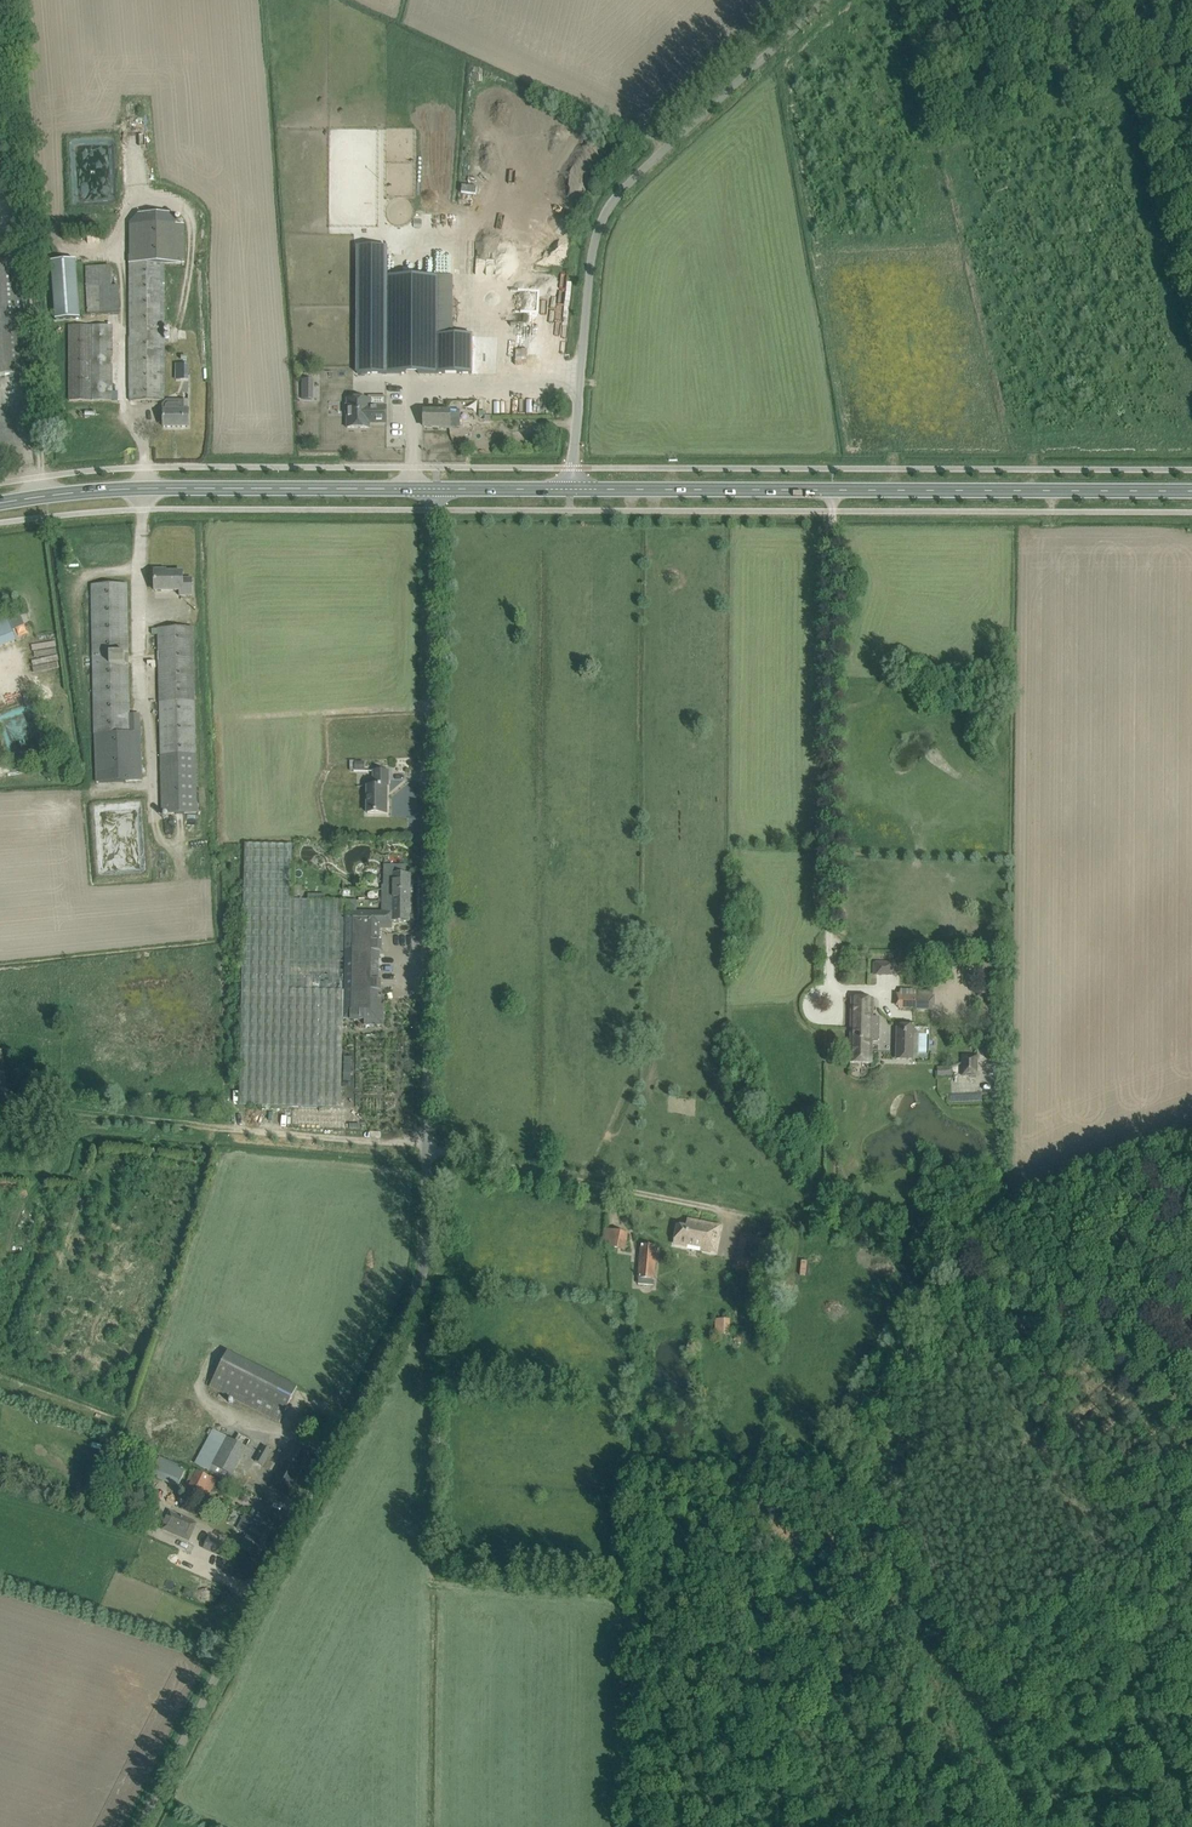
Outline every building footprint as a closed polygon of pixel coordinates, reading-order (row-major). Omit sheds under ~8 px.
[(522,130),(520,141),(534,143),(536,132),(522,130)] [(145,147),(136,148),(140,168),(148,166),(145,147)] [(130,401),(164,400),(161,263),(181,262),(181,223),(172,223),(172,213),(136,214),(127,222),(128,255),(127,255),(130,401)] [(357,246),(357,373),(372,373),(387,373),(436,373),(437,334),(437,276),(388,276),(387,276),(387,246),(357,246)] [(51,263),(54,319),(79,318),(75,262),(51,263)] [(86,268),(88,314),(119,313),(119,283),(112,283),(112,268),(86,268)] [(68,325),(69,400),(111,400),(110,325),(68,325)] [(472,334),(452,334),(437,334),(436,373),(472,373),(472,349),(474,349),(474,344),(472,344),(472,334)] [(515,348),(514,363),(530,363),(530,348),(515,348)] [(175,363),(176,379),(190,378),(190,362),(175,363)] [(312,399),(312,377),(302,378),(302,399),(312,399)] [(347,412),(347,428),(369,428),(369,423),(386,423),(387,406),(369,406),(369,399),(347,398),(347,404),(345,404),(344,405),(344,411),(345,412),(347,412)] [(188,410),(188,401),(167,401),(163,405),(163,408),(163,427),(189,427),(189,410),(188,410)] [(449,428),(449,427),(459,427),(459,410),(424,410),(424,427),(441,427),(441,428),(449,428)] [(192,595),(192,591),(192,579),(182,579),(182,572),(166,572),(166,570),(154,570),(155,582),(155,591),(182,590),(182,596),(192,595)] [(129,716),(127,596),(126,584),(92,585),(92,597),(94,722),(96,781),(141,781),(140,716),(129,716)] [(0,621),(0,649),(20,642),(11,617),(0,621)] [(197,813),(196,755),(193,628),(158,629),(161,756),(162,813),(197,813)] [(364,770),(364,760),(353,761),(353,770),(364,770)] [(389,771),(377,771),(373,771),(372,785),(366,785),(365,813),(387,813),(387,803),(383,803),(383,781),(389,781),(389,771)] [(354,902),(291,901),(292,845),(245,844),(239,1105),(341,1107),(343,1018),(364,1019),(364,1025),(384,1025),(384,1000),(378,1000),(379,925),(392,925),(392,921),(409,921),(410,874),(405,874),(406,867),(383,866),(382,912),(356,912),(356,923),(354,923),(354,902)] [(890,973),(890,963),(874,962),(874,973),(890,973)] [(896,993),(895,1007),(899,1007),(899,1008),(925,1009),(925,1008),(931,1008),(932,992),(918,991),(918,989),(914,989),(914,988),(901,987),(901,990),(900,990),(899,993),(896,993)] [(872,999),(851,998),(850,1062),(871,1063),(872,999)] [(896,1024),(895,1053),(913,1053),(914,1025),(896,1024)] [(978,1076),(977,1054),(961,1054),(961,1076),(978,1076)] [(937,1068),(937,1077),(947,1076),(947,1068),(937,1068)] [(718,1229),(688,1223),(687,1229),(678,1227),(675,1242),(713,1250),(718,1229)] [(626,1234),(615,1232),(612,1246),(623,1249),(626,1234)] [(657,1247),(641,1246),(638,1284),(653,1285),(657,1247)] [(715,1335),(730,1335),(730,1318),(715,1318),(715,1335)] [(210,1387),(280,1422),(297,1387),(228,1352),(210,1387)] [(228,1482),(247,1448),(246,1448),(250,1439),(239,1433),(234,1441),(212,1430),(209,1429),(206,1434),(209,1436),(194,1463),(208,1470),(207,1471),(228,1482)] [(263,1446),(255,1461),(262,1466),(271,1451),(263,1446)] [(157,1460),(151,1476),(178,1487),(185,1472),(157,1460)] [(188,1487),(208,1497),(217,1479),(211,1476),(210,1477),(193,1469),(188,1480),(191,1482),(188,1487)] [(100,1470),(97,1481),(106,1484),(109,1473),(100,1470)] [(225,1504),(227,1500),(219,1496),(216,1500),(225,1504)] [(170,1510),(161,1530),(189,1542),(198,1523),(170,1510)] [(208,1538),(204,1547),(219,1554),(223,1544),(208,1538)]
